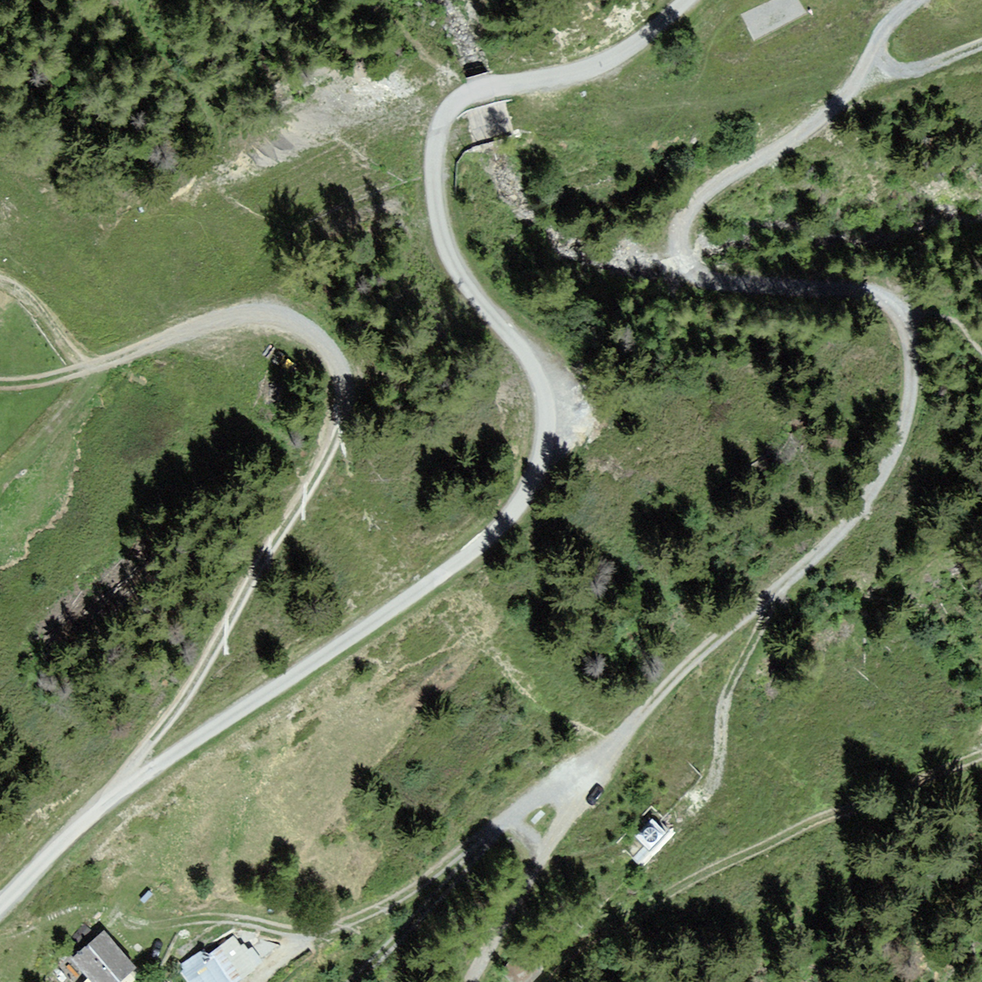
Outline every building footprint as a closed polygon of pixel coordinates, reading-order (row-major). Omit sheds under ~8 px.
[(68,958),(90,981),(127,981),(139,972),(101,929),(68,958)] [(177,966),(188,981),(234,981),(263,962),(225,931),(177,966)] [(526,946),(502,969),(515,981),(530,981),(546,966),(526,946)]
